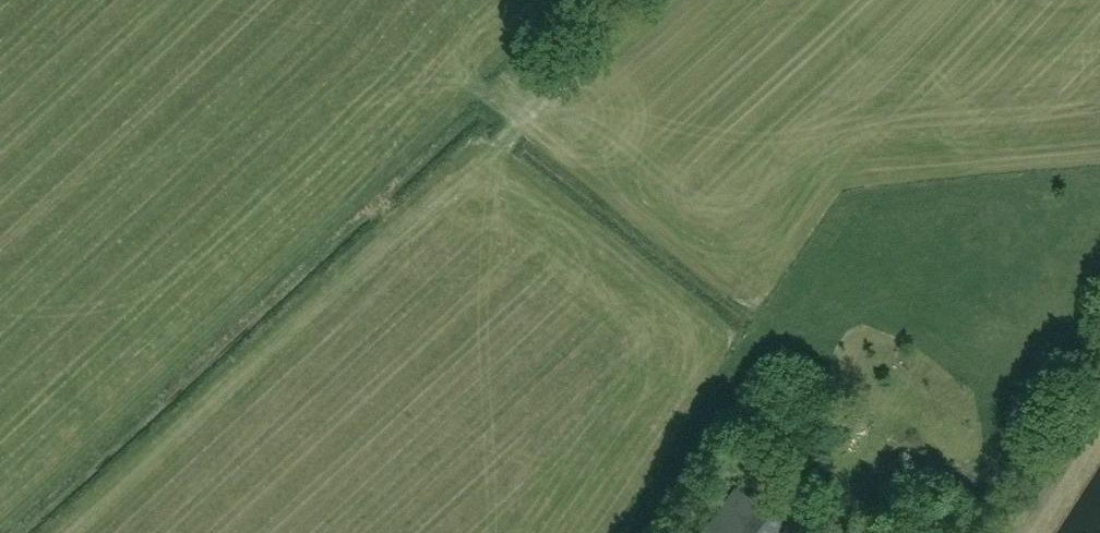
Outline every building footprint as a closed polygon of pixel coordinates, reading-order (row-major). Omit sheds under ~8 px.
[(702,532),(770,532),(779,521),(736,488),(702,532)]
